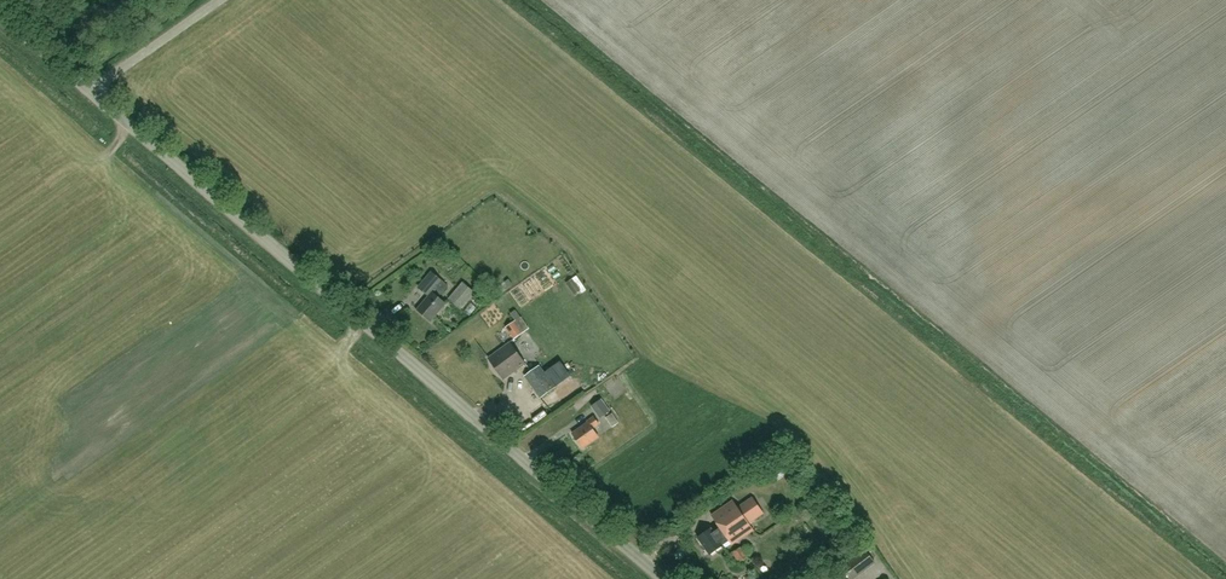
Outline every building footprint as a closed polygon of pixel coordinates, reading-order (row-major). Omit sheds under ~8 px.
[(439,297),(448,286),(432,272),(419,288),(429,296),(418,310),(431,321),(446,303),(439,297)] [(582,274),(577,277),(584,294),(589,291),(582,274)] [(522,289),(515,295),(524,307),(532,301),(522,289)] [(450,299),(461,308),(468,300),(457,290),(450,299)] [(514,339),(529,328),(516,309),(510,313),(515,320),(514,321),(505,327),(514,339)] [(504,379),(526,363),(510,341),(488,358),(504,379)] [(611,362),(619,354),(613,349),(605,357),(611,362)] [(540,398),(555,387),(539,365),(525,376),(540,398)] [(600,418),(611,411),(602,398),(591,406),(600,418)] [(613,427),(619,423),(612,413),(606,417),(613,427)] [(593,429),(600,424),(594,416),(587,421),(588,422),(572,433),(583,448),(599,437),(593,429)] [(783,467),(773,477),(779,483),(789,473),(783,467)] [(718,524),(712,529),(711,528),(698,537),(710,554),(723,545),(722,544),(729,540),(733,545),(754,530),(749,523),(763,513),(753,497),(738,507),(733,500),(712,515),(718,524)] [(739,563),(748,557),(741,546),(732,553),(739,563)] [(864,549),(841,567),(850,578),(853,578),(875,563),(864,549)]
